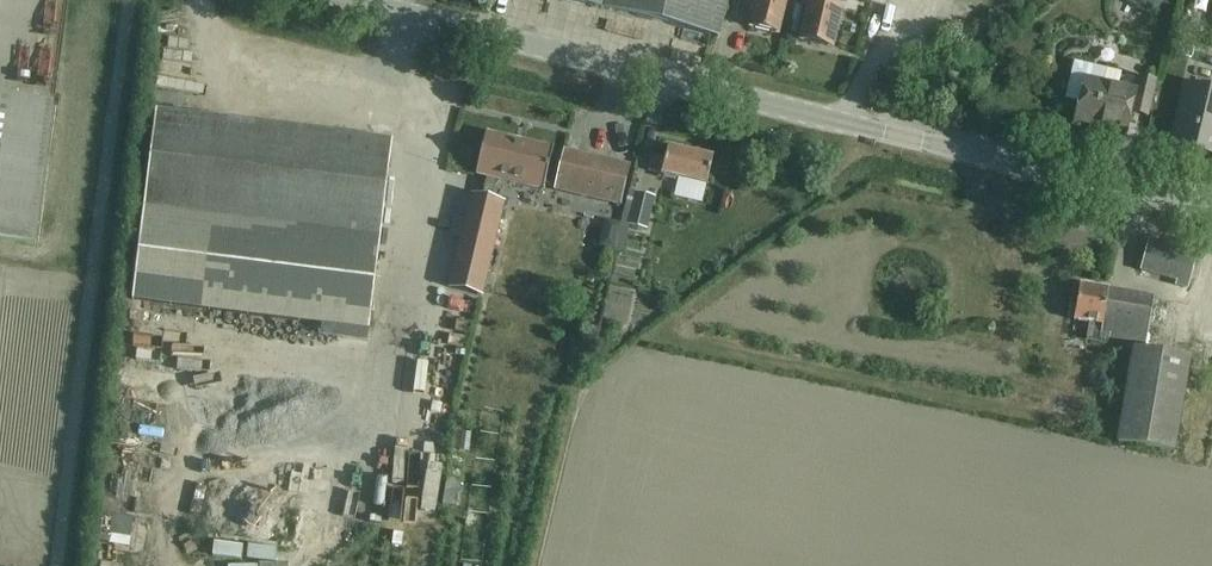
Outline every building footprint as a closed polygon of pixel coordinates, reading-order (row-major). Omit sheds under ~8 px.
[(720,37),(729,0),(568,0),(720,37)] [(750,27),(778,34),(783,14),(787,0),(755,0),(752,11),(754,12),(750,27)] [(809,3),(801,39),(832,46),(841,8),(829,5),(830,0),(810,0),(809,3)] [(1065,98),(1080,102),(1075,121),(1127,133),(1131,112),(1148,115),(1156,81),(1140,77),(1137,91),(1118,87),(1122,72),(1074,61),(1065,98)] [(1187,86),(1174,144),(1211,153),(1211,92),(1187,86)] [(36,245),(54,104),(0,97),(0,240),(36,245)] [(371,333),(396,143),(158,112),(133,302),(371,333)] [(482,296),(504,203),(492,200),(496,180),(544,191),(545,184),(556,187),(555,191),(620,206),(630,167),(565,152),(564,156),(553,153),(554,149),(486,133),(476,175),(488,178),(483,198),(471,195),(449,288),(482,296)] [(654,157),(651,171),(663,174),(707,185),(714,160),(670,149),(667,160),(654,157)] [(655,198),(636,193),(628,226),(647,230),(655,198)] [(1197,255),(1149,242),(1141,271),(1189,284),(1197,255)] [(1075,321),(1090,324),(1087,340),(1100,342),(1101,337),(1146,345),(1154,299),(1081,285),(1075,321)] [(1190,358),(1134,348),(1117,441),(1173,451),(1190,358)] [(437,474),(449,419),(432,416),(421,471),(437,474)] [(111,441),(162,444),(163,431),(112,428),(111,441)] [(461,481),(447,479),(443,504),(457,506),(461,481)] [(104,530),(125,532),(127,505),(106,504),(104,530)]
